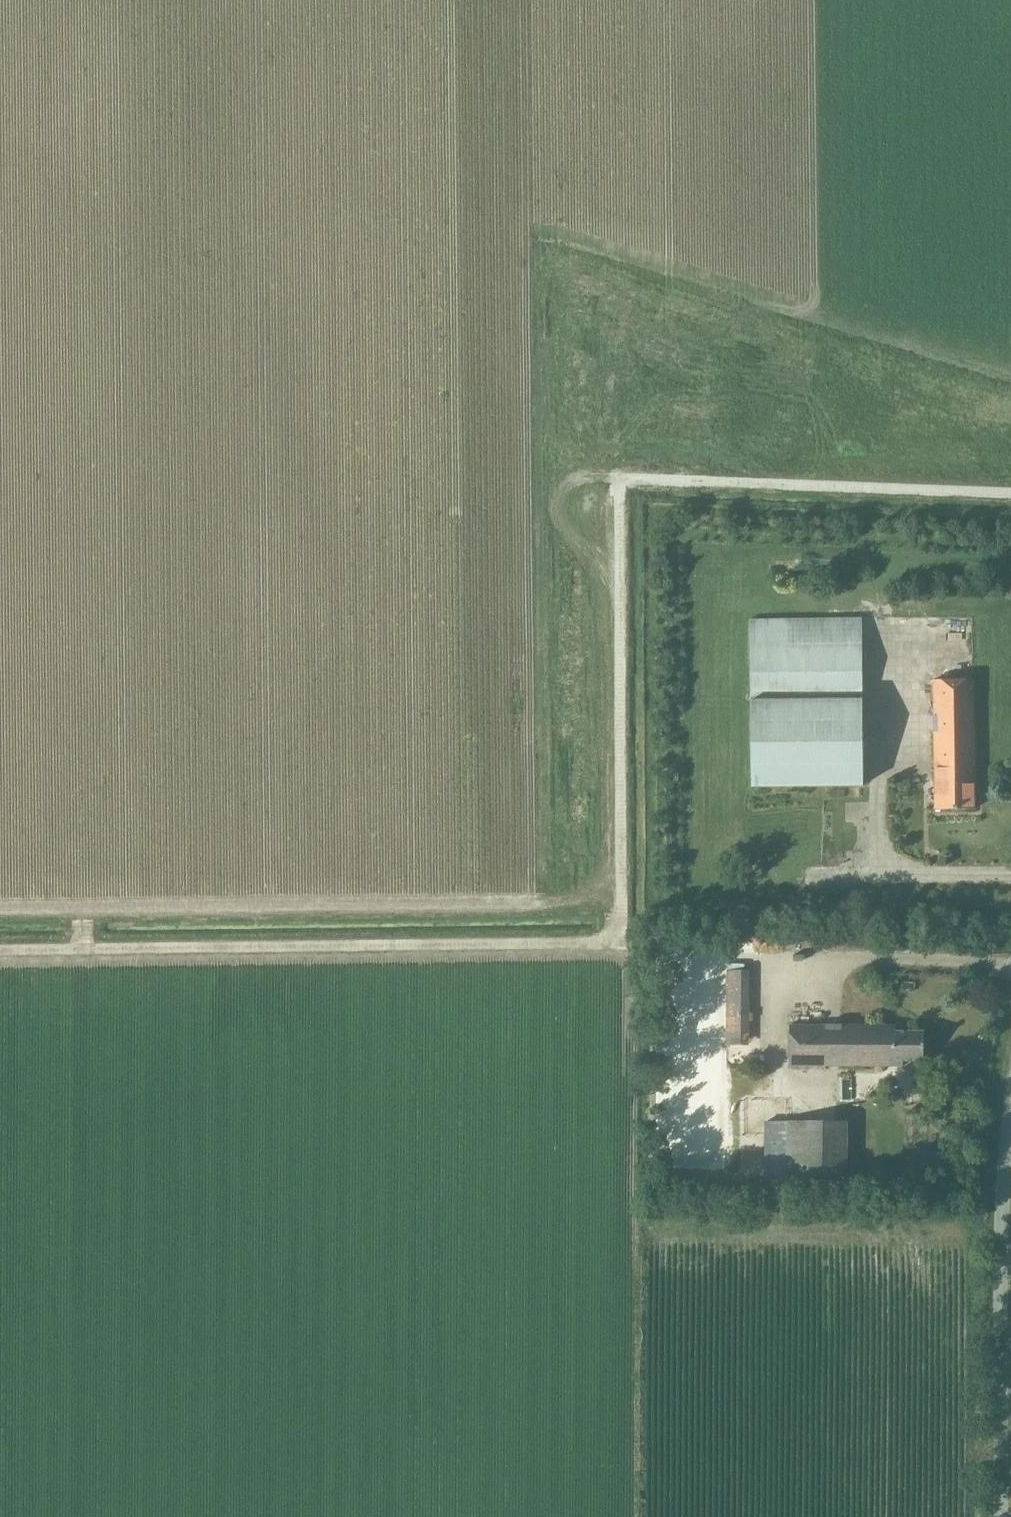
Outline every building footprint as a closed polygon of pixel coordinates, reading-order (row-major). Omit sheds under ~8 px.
[(859,619),(748,621),(751,788),(862,786),(861,700),(860,700),(859,619)] [(934,809),(974,809),(972,679),(932,680),(934,809)] [(747,1032),(748,971),(727,971),(726,1032),(747,1032)] [(922,1060),(923,1032),(895,1032),(895,1026),(789,1025),(788,1065),(902,1066),(902,1060),(922,1060)] [(852,1093),(853,1072),(833,1071),(832,1093),(852,1093)] [(846,1180),(847,1121),(787,1121),(786,1179),(846,1180)]
